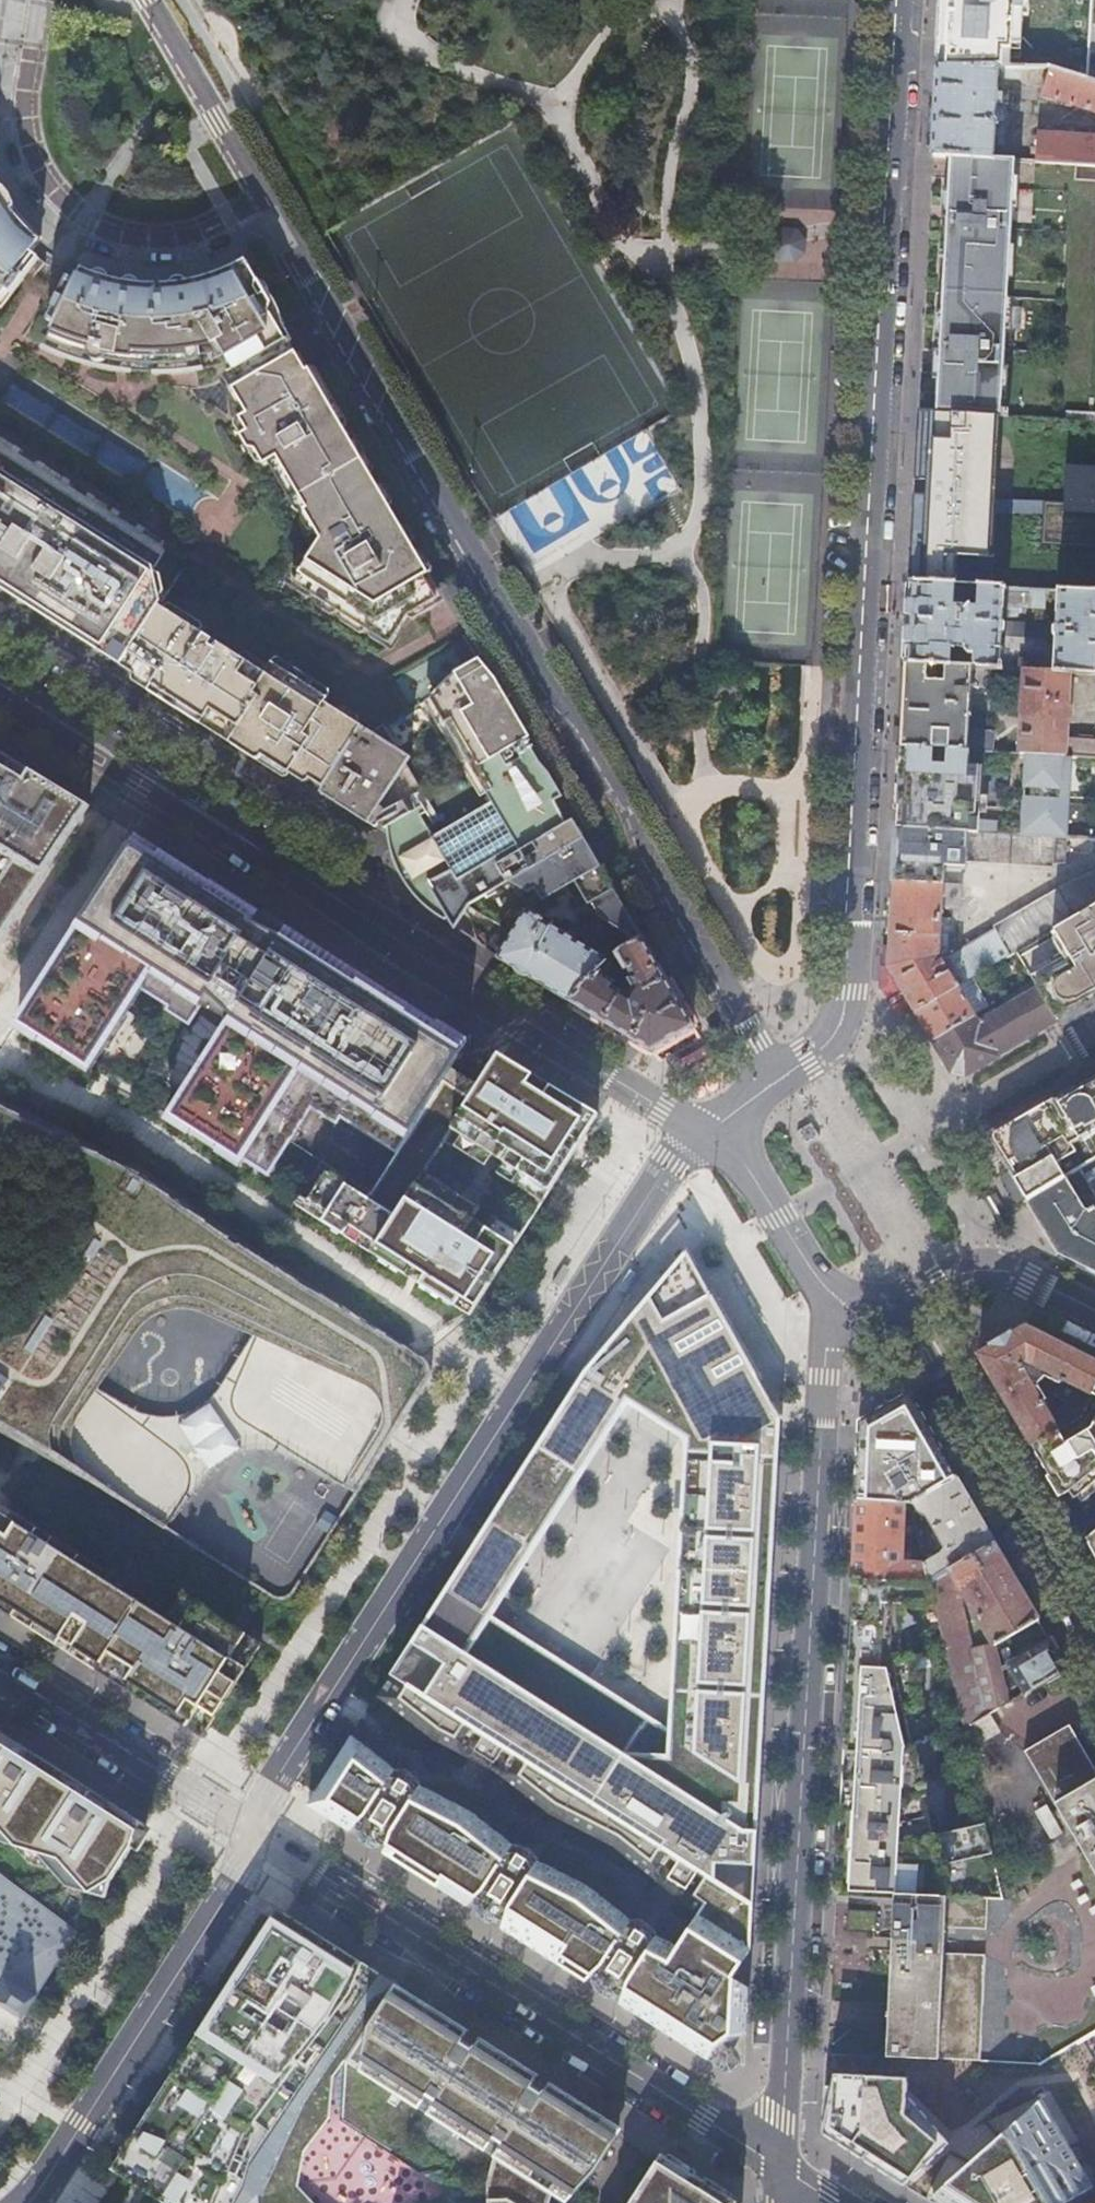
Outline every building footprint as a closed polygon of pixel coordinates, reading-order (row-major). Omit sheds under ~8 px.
[(963,69),(996,69),(997,70),(1020,70),(1021,70),(1026,0),(969,0),(966,34),(965,34),(963,69)] [(1085,82),(1090,0),(1057,0),(1052,71),(1085,82)] [(932,141),(932,157),(947,158),(993,160),(993,146),(1002,146),(1004,90),(996,90),(996,78),(1019,78),(1020,70),(997,70),(996,69),(963,69),(936,69),(935,85),(935,97),(933,132),(932,141)] [(1020,70),(1019,78),(1019,80),(1042,88),(1048,70),(1047,70),(1021,70),(1020,70)] [(1085,82),(1052,71),(1048,70),(1042,88),(1040,95),(1094,112),(1094,85),(1085,82)] [(1034,162),(1094,166),(1094,137),(1036,133),(1034,162)] [(942,250),(1008,254),(1014,161),(993,160),(947,158),(942,250)] [(21,282),(27,286),(43,264),(30,254),(38,244),(17,222),(0,196),(0,309),(21,282)] [(933,414),(999,418),(1006,418),(1007,411),(999,410),(1008,254),(942,250),(933,414)] [(288,342),(290,340),(244,262),(223,274),(200,282),(178,285),(146,286),(114,282),(99,277),(80,270),(74,282),(69,279),(60,275),(47,299),(55,303),(46,321),(55,325),(44,350),(87,365),(132,373),(180,373),(222,366),(228,377),(288,342)] [(359,636),(367,634),(369,640),(379,647),(386,651),(389,647),(407,618),(423,609),(437,601),(424,579),(429,576),(422,565),(406,538),(360,460),(332,411),(305,365),(300,356),(295,355),(288,342),(228,377),(225,379),(221,381),(228,392),(233,393),(234,395),(230,396),(229,400),(238,415),(242,416),(245,414),(246,416),(239,421),(235,423),(233,428),(240,439),(256,466),(263,468),(267,465),(296,513),(299,514),(302,519),(301,522),(308,534),(312,534),(315,533),(320,541),(292,585),(289,589),(297,594),(307,600),(313,599),(315,608),(332,619),(336,618),(337,622),(359,636)] [(914,496),(909,582),(949,584),(950,557),(950,556),(992,558),(994,511),(995,499),(999,418),(933,414),(918,413),(914,496)] [(1065,413),(1065,421),(1093,422),(1094,414),(1065,413)] [(240,658),(236,664),(221,654),(225,648),(201,633),(204,629),(203,625),(171,605),(167,606),(164,610),(160,606),(161,599),(165,593),(162,576),(155,572),(154,568),(170,545),(0,436),(0,589),(121,666),(134,675),(132,678),(133,683),(149,693),(177,711),(200,725),(215,735),(220,734),(222,731),(233,737),(231,741),(232,745),(259,763),(282,777),(288,776),(289,774),(304,783),(308,782),(310,780),(323,789),(362,728),(356,725),(359,721),(358,716),(345,708),(340,709),(338,713),(325,705),(329,699),(323,696),(325,692),(324,687),(311,679),(307,680),(304,684),(299,680),(301,676),(300,672),(279,658),(274,659),(272,663),(269,667),(247,653),(242,655),(240,658)] [(1066,466),(1064,502),(1044,501),(1043,514),(1041,545),(1094,547),(1094,467),(1066,466)] [(1044,501),(995,499),(994,511),(1043,514),(1044,501)] [(905,664),(991,668),(1002,669),(1002,662),(999,662),(1000,636),(1055,639),(1054,671),(1069,672),(1094,674),(1094,591),(1057,590),(1056,625),(1016,623),(1011,622),(1001,622),(1002,607),(1012,607),(1017,607),(1040,608),(1040,620),(1044,620),(1046,589),(949,584),(909,582),(907,626),(905,664)] [(470,653),(464,637),(453,644),(461,658),(470,653)] [(470,653),(461,658),(467,667),(475,662),(478,661),(464,637),(470,653)] [(1019,670),(1024,670),(1035,671),(1035,659),(1019,658),(1019,670)] [(439,690),(430,700),(459,750),(466,745),(493,791),(486,795),(490,802),(524,782),(543,771),(526,740),(530,738),(508,701),(498,685),(478,661),(475,662),(467,667),(455,675),(446,682),(439,690)] [(901,731),(900,746),(969,749),(993,750),(993,731),(969,730),(971,693),(989,694),(991,668),(905,664),(904,685),(902,725),(901,731)] [(1094,756),(1094,738),(1066,737),(1067,721),(1070,721),(1071,705),(1068,705),(1069,672),(1054,671),(1035,671),(1024,670),(1020,752),(1026,752),(1072,755),(1094,756)] [(466,745),(459,750),(430,700),(424,703),(480,798),(486,795),(493,791),(466,745)] [(389,838),(393,859),(408,850),(432,836),(421,817),(426,814),(432,825),(438,821),(406,766),(411,759),(397,751),(383,727),(371,734),(362,728),(323,789),(320,793),(337,804),(337,803),(360,818),(376,828),(378,826),(381,831),(388,827),(388,829),(388,831),(388,833),(388,835),(389,836),(389,838)] [(981,766),(968,766),(969,749),(900,746),(897,805),(896,828),(967,832),(978,832),(978,819),(979,798),(981,780),(981,766)] [(90,805),(0,750),(0,940),(90,805)] [(1023,793),(1021,834),(1066,837),(1072,755),(1026,752),(1024,778),(1032,779),(1031,794),(1023,793)] [(445,921),(447,920),(454,931),(469,907),(495,892),(558,855),(584,840),(573,821),(567,825),(564,820),(555,803),(560,800),(562,799),(563,798),(557,788),(552,780),(547,774),(543,771),(524,782),(490,802),(492,805),(434,840),(432,836),(408,850),(393,859),(398,871),(403,879),(408,887),(416,898),(428,909),(445,921)] [(988,781),(981,780),(979,798),(987,799),(988,781)] [(560,800),(555,803),(564,820),(572,815),(562,799),(560,800)] [(997,820),(978,819),(978,832),(997,833),(997,820)] [(967,832),(896,828),(895,839),(894,869),(893,881),(943,884),(944,865),(965,866),(965,862),(967,832)] [(1065,860),(1066,837),(1021,834),(997,833),(978,832),(967,832),(965,862),(1054,866),(1054,862),(1065,860)] [(411,1131),(471,1037),(263,911),(136,834),(18,1022),(42,1038),(40,1042),(63,1058),(66,1054),(93,1069),(142,990),(168,1006),(165,1010),(190,1026),(209,994),(231,1015),(166,1117),(191,1133),(193,1131),(217,1147),(216,1149),(240,1165),(243,1161),(267,1176),(313,1108),(337,1124),(341,1117),(383,1144),(398,1122),(411,1131)] [(495,892),(504,908),(510,904),(517,917),(521,919),(512,933),(497,958),(501,961),(523,974),(548,990),(568,1002),(606,962),(611,956),(641,938),(647,935),(638,919),(629,902),(622,906),(618,898),(584,840),(558,855),(495,892)] [(889,948),(883,947),(882,954),(880,989),(889,1004),(898,1019),(914,1010),(914,1011),(985,969),(1015,951),(1094,904),(1094,871),(1069,883),(949,952),(951,916),(940,916),(941,906),(958,906),(959,885),(943,884),(893,881),(890,923),(889,948)] [(1055,1018),(1057,1016),(1094,994),(1094,904),(1015,951),(1037,988),(1055,1018)] [(485,950),(497,958),(512,933),(501,926),(485,950)] [(693,1026),(659,969),(641,938),(611,956),(606,962),(568,1002),(579,1009),(650,1052),(670,1040),(693,1026)] [(1055,1018),(1037,988),(979,1023),(963,996),(991,979),(985,969),(914,1011),(933,1042),(916,1051),(928,1071),(935,1084),(952,1074),(965,1076),(999,1057),(1004,1048),(1016,1041),(1041,1026),(1055,1018)] [(1057,1016),(1059,1019),(1094,998),(1094,994),(1057,1016)] [(294,1204),(471,1316),(598,1115),(499,1054),(396,1217),(363,1195),(367,1189),(322,1160),(294,1204)] [(1059,1099),(1056,1093),(993,1130),(990,1139),(998,1152),(1016,1181),(1028,1201),(1066,1179),(1094,1161),(1094,1078),(1059,1099)] [(318,1553),(439,1366),(386,1333),(263,1254),(142,1168),(0,1099),(0,1433),(28,1449),(72,1473),(97,1487),(285,1606),(300,1583),(303,1577),(318,1553)] [(1028,1201),(1037,1217),(1058,1252),(1080,1263),(1094,1271),(1094,1161),(1066,1179),(1028,1201)] [(687,1252),(584,1371),(391,1675),(753,1906),(777,1483),(781,1419),(687,1252)] [(978,1355),(1005,1402),(1030,1445),(1072,1421),(1066,1410),(1056,1416),(1048,1401),(1056,1398),(1082,1411),(1094,1385),(1094,1363),(1024,1328),(1006,1338),(1000,1341),(978,1355)] [(1082,1411),(1079,1417),(1072,1421),(1030,1445),(1060,1496),(1068,1492),(1073,1499),(1076,1496),(1081,1503),(1094,1491),(1094,1385),(1082,1411)] [(945,1461),(942,1455),(908,1397),(882,1411),(861,1423),(857,1502),(905,1505),(908,1505),(914,1501),(924,1496),(955,1478),(945,1461)] [(923,1564),(928,1582),(947,1571),(950,1569),(994,1544),(973,1508),(955,1478),(924,1496),(914,1501),(919,1512),(926,1515),(937,1534),(932,1537),(942,1554),(923,1564)] [(846,1569),(853,1569),(852,1579),(928,1582),(923,1564),(904,1564),(905,1544),(899,1544),(900,1523),(904,1517),(905,1505),(857,1502),(850,1502),(848,1538),(846,1569)] [(202,1737),(262,1644),(255,1639),(183,1594),(171,1612),(117,1578),(114,1584),(101,1576),(105,1570),(54,1537),(49,1543),(36,1534),(40,1529),(38,1527),(0,1503),(0,1609),(202,1737)] [(1088,1543),(1091,1554),(1094,1561),(1094,1532),(1085,1540),(1088,1543)] [(994,1544),(950,1569),(995,1645),(1038,1620),(1015,1580),(994,1544)] [(933,1607),(962,1730),(964,1729),(987,1715),(1008,1703),(992,1645),(970,1650),(958,1597),(953,1597),(947,1571),(928,1582),(933,1607)] [(912,1748),(904,1713),(922,1709),(910,1656),(898,1659),(901,1605),(933,1607),(928,1582),(852,1579),(848,1667),(838,1843),(835,1893),(894,1896),(950,1898),(942,1864),(946,1863),(947,1866),(991,1855),(984,1825),(933,1837),(924,1799),(926,1797),(914,1747),(912,1748)] [(517,1687),(540,1650),(490,1617),(466,1654),(517,1687)] [(1010,1663),(1026,1692),(1067,1668),(1050,1640),(1010,1663)] [(753,1906),(391,1675),(377,1696),(432,1740),(461,1756),(497,1775),(502,1778),(511,1786),(549,1815),(578,1830),(613,1848),(697,1914),(677,1947),(656,1936),(628,1983),(624,1994),(620,2004),(707,2060),(746,2032),(748,1988),(733,1978),(751,1950),(753,1906)] [(987,1715),(964,1729),(975,1748),(998,1734),(987,1715)] [(1094,1871),(1094,1774),(1066,1726),(1024,1751),(1094,1871)] [(16,1846),(32,1863),(53,1869),(68,1888),(101,1896),(146,1825),(11,1739),(0,1732),(0,1841),(16,1846)] [(395,1770),(352,1736),(308,1805),(350,1832),(357,1825),(367,1816),(395,1770)] [(409,1774),(395,1770),(367,1816),(357,1825),(362,1827),(362,1832),(364,1836),(367,1839),(372,1842),(378,1842),(382,1841),(387,1844),(395,1823),(420,1786),(417,1778),(409,1774)] [(470,1811),(420,1786),(395,1823),(387,1844),(386,1847),(384,1853),(467,1906),(475,1900),(476,1899),(485,1890),(513,1845),(470,1811)] [(1049,1804),(1039,1809),(1052,1835),(1061,1830),(1049,1804)] [(513,1897),(538,1861),(534,1853),(528,1849),(513,1845),(485,1890),(476,1899),(475,1900),(479,1903),(480,1906),(480,1909),(482,1912),(484,1914),(488,1916),(492,1918),(496,1917),(500,1916),(505,1919),(513,1897)] [(587,1885),(538,1861),(513,1897),(505,1919),(501,1928),(586,1982),(592,1975),(606,1959),(631,1920),(587,1885)] [(22,2020),(78,1932),(0,1876),(0,2007),(22,2020)] [(894,1896),(886,2058),(891,2058),(907,2059),(931,2060),(972,2062),(981,2062),(986,1955),(945,1953),(946,1928),(986,1930),(988,1900),(950,1898),(894,1896)] [(879,1910),(844,1908),(842,1930),(879,1933),(879,1910)] [(479,2037),(476,2043),(465,2036),(468,2030),(284,1913),(209,2031),(147,2128),(118,2174),(165,2202),(306,2202),(297,2186),(299,2150),(317,2128),(321,2086),(334,2067),(344,2062),(419,2108),(424,2100),(432,2105),(427,2113),(485,2150),(491,2142),(499,2147),(493,2156),(487,2182),(487,2194),(487,2202),(549,2202),(552,2193),(566,2202),(595,2170),(622,2128),(549,2082),(546,2087),(535,2080),(538,2075),(479,2037)] [(638,1922),(631,1920),(606,1959),(592,1975),(598,1978),(598,1983),(600,1986),(602,1988),(604,1991),(609,1993),(613,1993),(616,1992),(619,1991),(624,1994),(628,1983),(656,1936),(654,1931),(651,1928),(644,1924),(638,1922)] [(906,2078),(825,2077),(823,2114),(822,2133),(903,2185),(948,2143),(929,2121),(903,2098),(906,2078)] [(1044,2100),(939,2202),(1063,2202),(1093,2184),(1058,2121),(1044,2100)] [(822,2137),(821,2147),(836,2147),(836,2137),(822,2137)] [(629,2202),(737,2202),(737,2201),(661,2153),(629,2202)]
